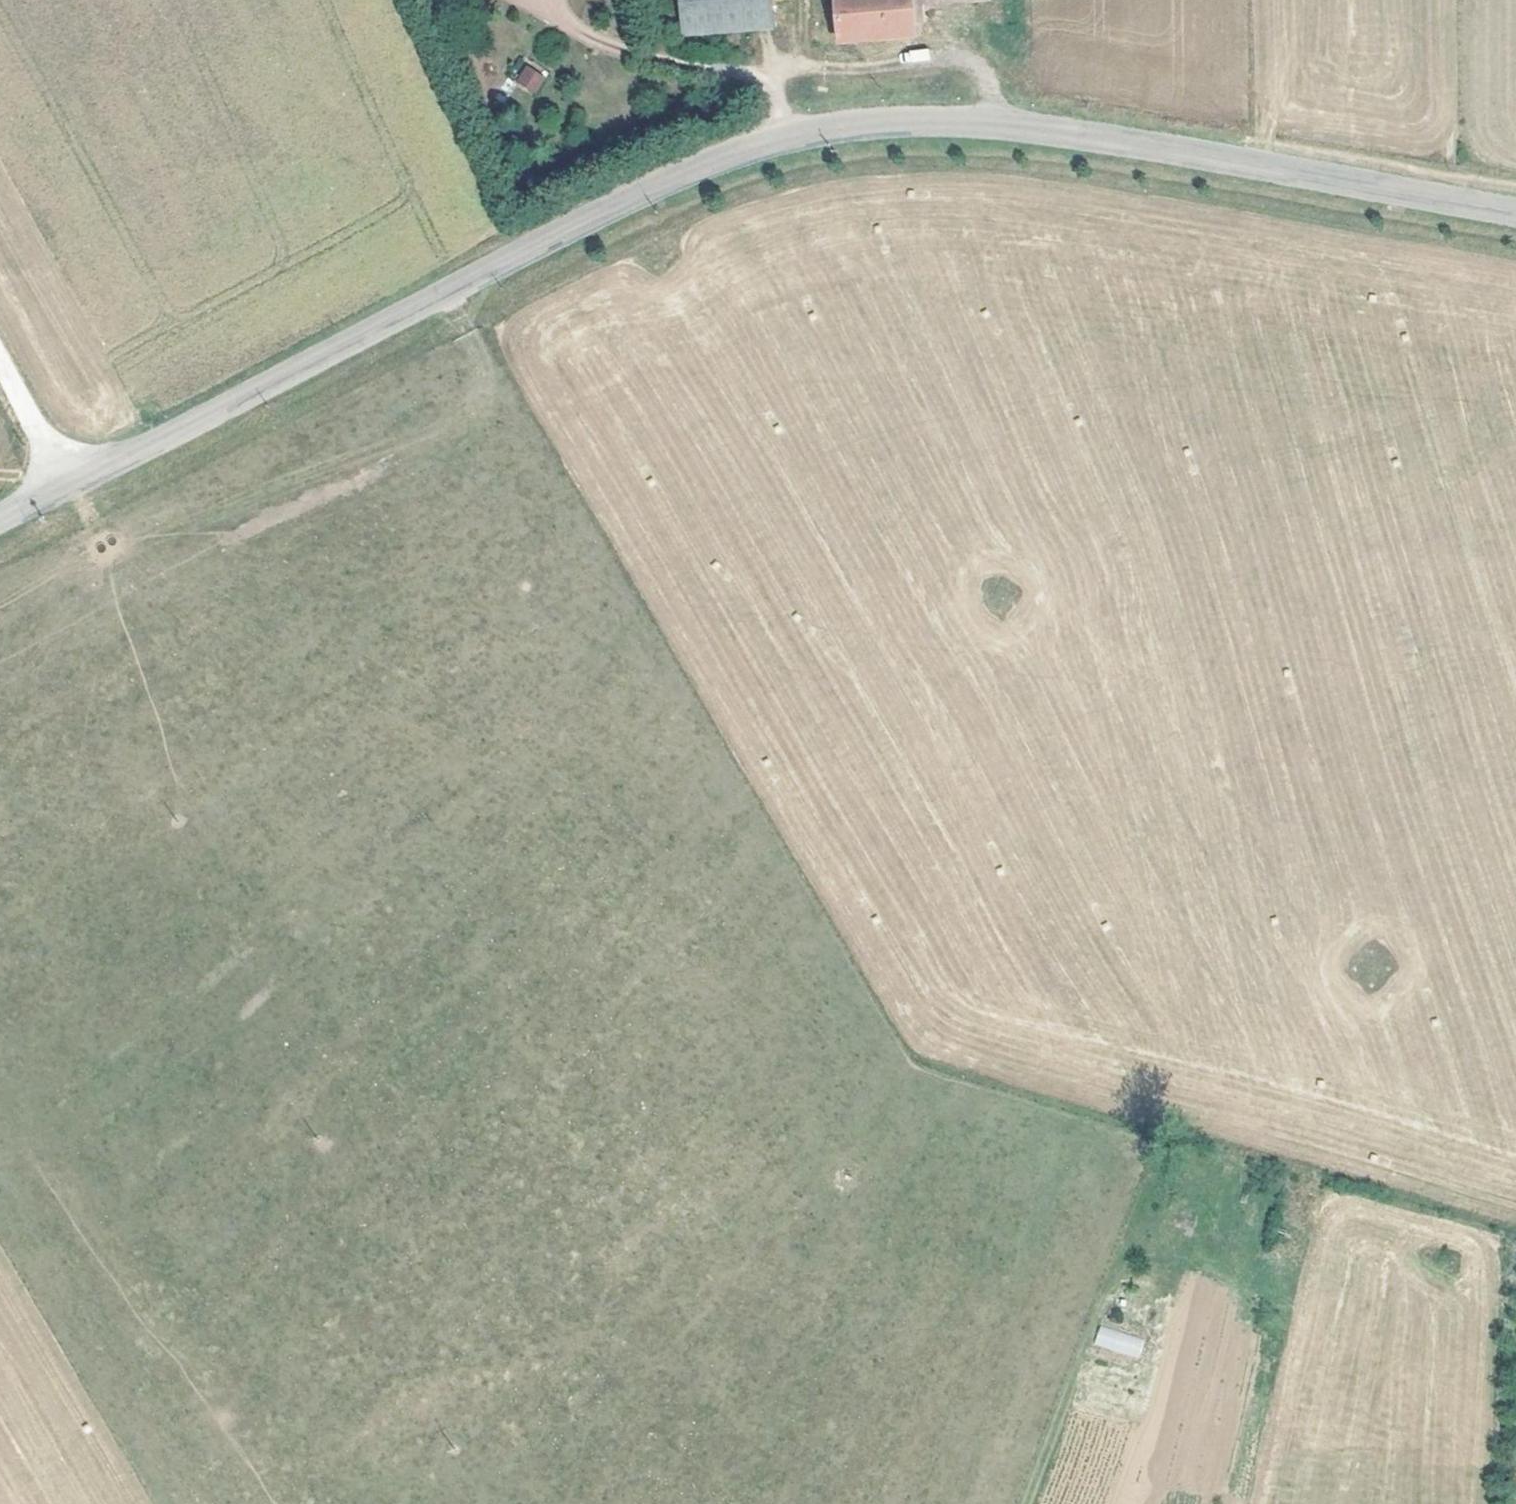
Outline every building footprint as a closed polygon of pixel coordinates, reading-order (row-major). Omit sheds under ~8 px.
[(674,17),(765,7),(764,0),(672,0),(674,17)] [(831,21),(904,16),(903,0),(829,0),(831,21)] [(906,62),(930,61),(929,49),(905,50),(906,62)] [(526,63),(515,81),(534,94),(546,76),(526,63)] [(1100,1325),(1094,1345),(1138,1359),(1144,1339),(1100,1325)]
